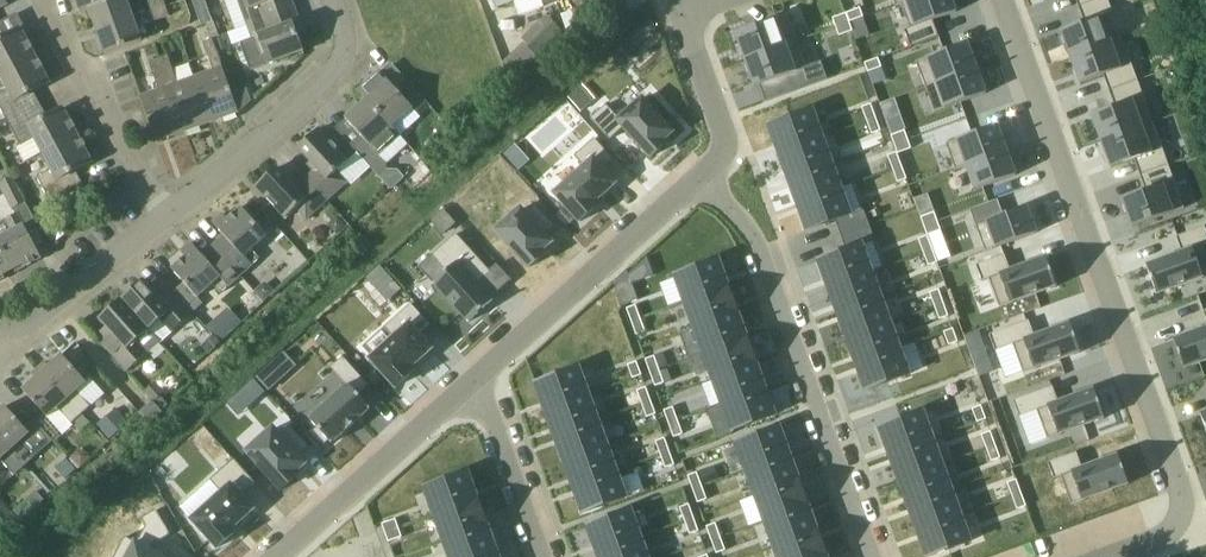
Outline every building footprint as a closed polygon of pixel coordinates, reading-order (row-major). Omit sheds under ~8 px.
[(80,12),(89,9),(113,0),(76,0),(80,12)] [(135,18),(128,0),(113,0),(89,9),(97,31),(135,18)] [(166,7),(163,0),(156,0),(148,3),(152,12),(166,7)] [(294,7),(292,0),(237,0),(241,11),(231,14),(236,28),(294,7)] [(529,0),(484,0),(489,14),(529,0)] [(906,2),(916,27),(956,12),(952,0),(912,0),(906,2)] [(1111,43),(1102,17),(1113,13),(1108,0),(1097,0),(1079,6),(1085,22),(1061,31),(1070,58),(1111,43)] [(155,22),(169,17),(166,7),(152,12),(155,22)] [(300,22),(294,7),(236,28),(242,46),(240,46),(246,63),(248,62),(251,70),(304,51),(297,33),(303,31),(302,29),(297,31),(294,25),(300,22)] [(579,8),(562,14),(567,29),(581,16),(579,8)] [(860,9),(847,14),(850,23),(864,18),(860,9)] [(833,19),(836,28),(850,23),(847,14),(833,19)] [(106,54),(143,41),(135,18),(97,31),(106,54)] [(745,61),(786,46),(777,20),(736,35),(745,61)] [(853,32),(850,23),(836,28),(840,37),(853,32)] [(21,28),(4,37),(0,29),(0,73),(35,54),(21,28)] [(239,112),(231,90),(213,40),(203,44),(213,70),(195,77),(212,122),(239,112)] [(1111,43),(1070,58),(1080,84),(1104,75),(1110,91),(1138,81),(1132,65),(1121,69),(1111,43)] [(927,59),(936,84),(977,69),(968,44),(927,59)] [(796,71),(786,46),(745,61),(755,86),(796,71)] [(40,103),(33,91),(50,82),(35,54),(0,73),(0,77),(8,91),(0,95),(0,106),(7,120),(40,103)] [(212,122),(195,77),(178,84),(167,56),(159,60),(184,132),(212,122)] [(868,73),(882,68),(879,59),(865,63),(868,73)] [(157,141),(184,132),(159,60),(149,63),(159,90),(141,96),(157,141)] [(367,100),(400,137),(420,119),(415,113),(427,102),(392,64),(382,74),(380,71),(358,91),(367,100)] [(986,94),(977,69),(936,84),(945,109),(986,94)] [(1102,143),(1142,128),(1133,101),(1143,97),(1138,81),(1110,91),(1116,107),(1092,115),(1102,143)] [(625,127),(652,157),(675,137),(643,99),(620,120),(607,105),(592,118),(611,140),(625,127)] [(408,146),(400,137),(367,100),(346,119),(363,138),(353,148),(372,169),(383,159),(388,164),(408,146)] [(41,153),(78,134),(64,108),(47,117),(40,103),(7,120),(22,147),(18,149),(25,162),(41,153)] [(867,121),(876,118),(871,104),(862,108),(867,121)] [(824,135),(814,108),(767,125),(777,152),(824,135)] [(881,131),(876,118),(867,121),(872,135),(881,131)] [(966,165),(1007,151),(998,125),(957,140),(966,165)] [(1142,128),(1102,143),(1111,169),(1135,160),(1141,176),(1169,166),(1162,149),(1152,153),(1142,128)] [(338,172),(349,161),(319,129),(298,148),(317,169),(306,178),(328,202),(348,183),(338,172)] [(892,136),(895,145),(908,140),(905,131),(892,136)] [(38,177),(51,202),(83,185),(76,171),(92,162),(78,134),(41,153),(50,170),(38,177)] [(787,179),(833,162),(824,135),(777,152),(787,179)] [(908,140),(895,145),(898,154),(912,149),(908,140)] [(1016,176),(1007,151),(966,165),(975,191),(1016,176)] [(893,170),(902,166),(897,153),(888,156),(893,170)] [(546,192),(574,222),(591,208),(585,201),(608,181),(585,157),(546,192)] [(843,189),(833,162),(787,179),(797,206),(843,189)] [(902,166),(893,170),(898,183),(907,180),(902,166)] [(1122,200),(1133,227),(1173,213),(1163,185),(1174,181),(1169,166),(1141,176),(1146,191),(1122,200)] [(306,178),(296,188),(277,167),(256,187),(287,220),(297,211),(306,222),(328,202),(306,178)] [(12,210),(26,203),(12,178),(0,185),(0,188),(12,210)] [(853,216),(843,189),(797,206),(807,233),(853,216)] [(253,251),(268,237),(242,207),(228,219),(223,214),(213,223),(224,236),(213,245),(242,277),(254,267),(253,266),(260,259),(253,251)] [(1028,207),(987,222),(996,248),(1037,233),(1028,207)] [(491,237),(523,273),(547,252),(539,243),(549,233),(530,211),(519,221),(515,215),(491,237)] [(925,227),(938,222),(935,213),(921,218),(925,227)] [(24,225),(18,214),(5,221),(11,232),(0,238),(0,246),(13,269),(23,264),(25,267),(42,258),(24,225)] [(337,236),(347,226),(338,217),(332,222),(331,230),(337,236)] [(938,222),(925,227),(928,236),(941,231),(938,222)] [(1177,237),(1183,253),(1147,266),(1157,295),(1203,278),(1193,249),(1205,245),(1205,230),(1205,227),(1177,237)] [(435,284),(470,323),(494,301),(478,283),(490,272),(457,234),(434,255),(449,271),(435,284)] [(924,253),(933,250),(928,236),(919,239),(924,253)] [(242,277),(213,245),(202,255),(191,242),(181,251),(186,257),(172,269),(184,282),(174,291),(194,314),(204,306),(198,299),(214,285),(221,294),(228,288),(229,289),(242,277)] [(817,260),(826,286),(873,269),(863,243),(817,260)] [(0,246),(0,280),(5,278),(3,274),(13,269),(0,246)] [(938,263),(933,250),(924,253),(929,266),(938,263)] [(1057,287),(1046,258),(1010,271),(1004,255),(976,265),(982,281),(1000,275),(1010,304),(1057,287)] [(729,288),(720,262),(676,277),(686,304),(729,288)] [(883,296),(873,269),(826,286),(836,313),(883,296)] [(174,291),(163,301),(144,279),(122,299),(151,332),(161,323),(171,334),(194,314),(174,291)] [(275,293),(269,285),(262,285),(255,291),(265,302),(275,293)] [(739,315),(729,288),(686,304),(695,330),(739,315)] [(935,307),(944,303),(939,290),(930,293),(935,307)] [(892,323),(883,296),(836,313),(846,340),(892,323)] [(653,298),(643,302),(647,315),(658,312),(653,298)] [(161,343),(151,332),(122,299),(99,319),(107,328),(96,337),(127,372),(148,353),(153,358),(163,349),(159,344),(161,343)] [(949,317),(944,303),(935,307),(940,320),(949,317)] [(395,338),(371,359),(396,387),(413,373),(410,369),(432,349),(419,335),(430,325),(411,304),(385,327),(395,338)] [(221,340),(241,321),(229,308),(208,326),(221,340)] [(662,325),(658,312),(647,315),(652,328),(662,325)] [(749,341),(739,315),(695,330),(704,357),(749,341)] [(1035,370),(1080,353),(1070,324),(1034,337),(1028,321),(1000,331),(1006,347),(1024,341),(1035,370)] [(892,323),(846,340),(856,366),(902,349),(892,323)] [(1174,340),(1184,369),(1205,361),(1205,328),(1174,340)] [(949,346),(958,342),(953,329),(944,332),(949,346)] [(214,336),(201,347),(209,355),(221,344),(214,336)] [(758,368),(749,341),(704,357),(713,383),(758,368)] [(902,349),(856,366),(865,393),(912,376),(902,349)] [(77,391),(87,382),(62,355),(49,367),(46,362),(39,368),(81,415),(91,406),(77,391)] [(654,356),(645,360),(651,373),(660,370),(654,356)] [(642,376),(637,362),(628,365),(633,379),(642,376)] [(347,385),(308,420),(330,444),(369,409),(356,395),(367,385),(348,364),(338,374),(347,385)] [(39,368),(34,373),(32,374),(36,378),(23,390),(50,419),(59,411),(71,424),(81,415),(39,368)] [(580,368),(536,384),(546,410),(590,395),(580,368)] [(768,394),(758,368),(713,384),(722,410),(768,394)] [(660,370),(651,373),(656,387),(665,383),(660,370)] [(145,393),(152,401),(162,412),(169,405),(162,397),(165,394),(156,383),(145,393)] [(1025,397),(1031,413),(1048,407),(1059,435),(1104,419),(1094,390),(1058,403),(1052,387),(1025,397)] [(649,388),(638,392),(642,404),(653,401),(649,388)] [(778,421),(768,394),(722,410),(731,437),(778,421)] [(590,395),(546,410),(555,436),(598,420),(590,395)] [(163,412),(162,412),(152,401),(139,413),(149,425),(163,412)] [(653,401),(642,404),(647,418),(657,415),(653,401)] [(44,450),(6,406),(0,411),(0,439),(24,466),(44,450)] [(978,423),(987,420),(982,406),(973,409),(978,423)] [(664,411),(669,424),(678,421),(674,407),(664,411)] [(109,439),(128,423),(116,409),(98,425),(109,439)] [(887,454),(934,437),(924,410),(878,427),(887,454)] [(598,420),(555,436),(564,461),(607,445),(598,420)] [(669,424),(674,438),(683,434),(678,421),(669,424)] [(280,486),(293,475),(289,471),(301,461),(296,455),(306,445),(287,424),(276,434),(272,429),(248,450),(280,486)] [(982,435),(987,449),(996,445),(991,432),(982,435)] [(792,460),(782,433),(739,448),(748,474),(792,460)] [(934,437),(887,454),(897,480),(944,463),(934,437)] [(665,438),(656,442),(661,455),(670,452),(665,438)] [(2,460),(15,475),(24,466),(0,439),(0,462),(2,460)] [(607,445),(564,461),(574,487),(617,471),(607,445)] [(996,445),(987,449),(992,462),(1001,459),(996,445)] [(81,468),(92,458),(90,456),(86,452),(77,451),(71,457),(75,462),(81,468)] [(670,452),(661,455),(666,468),(675,465),(671,455),(670,452)] [(1118,455),(1082,468),(1076,453),(1049,463),(1055,479),(1072,473),(1083,501),(1117,489),(1129,484),(1118,455)] [(55,469),(65,479),(65,480),(76,470),(76,469),(66,459),(55,469)] [(802,486),(792,460),(748,474),(757,501),(802,486)] [(216,544),(232,529),(230,527),(252,507),(240,493),(250,483),(231,462),(211,479),(221,489),(191,516),(216,544)] [(953,490),(944,463),(897,480),(907,507),(953,490)] [(548,489),(561,485),(555,466),(542,470),(548,489)] [(617,471),(574,487),(583,513),(626,497),(617,471)] [(688,476),(694,490),(702,486),(697,473),(688,476)] [(439,516),(479,502),(470,476),(431,488),(439,516)] [(1008,483),(1013,497),(1022,493),(1017,480),(1008,483)] [(694,490),(699,503),(707,500),(702,486),(694,490)] [(811,513),(802,486),(757,501),(766,528),(811,513)] [(953,490),(907,507),(917,533),(963,516),(953,490)] [(31,509),(33,511),(33,512),(45,502),(44,501),(42,499),(36,492),(25,502),(31,509)] [(1022,493),(1013,497),(1018,510),(1027,507),(1022,493)] [(447,541),(488,527),(479,502),(439,515),(447,541)] [(689,505),(680,508),(685,521),(694,518),(689,505)] [(631,510),(588,526),(598,553),(641,537),(631,510)] [(821,539),(811,513),(766,528),(775,554),(821,539)] [(973,543),(963,516),(917,533),(925,556),(934,556),(973,543)] [(694,518),(685,521),(690,535),(699,531),(694,518)] [(392,520),(380,525),(385,538),(397,534),(392,520)] [(728,521),(716,525),(720,538),(733,534),(728,521)] [(498,554),(489,528),(447,542),(452,556),(487,556),(498,554)] [(397,534),(385,538),(390,552),(402,548),(397,533),(397,534)] [(733,534),(720,538),(725,551),(740,545),(733,534)] [(598,553),(599,556),(649,556),(641,537),(598,553)] [(821,539),(775,554),(776,556),(828,556),(821,539)] [(96,545),(92,556),(140,556),(96,545)]
